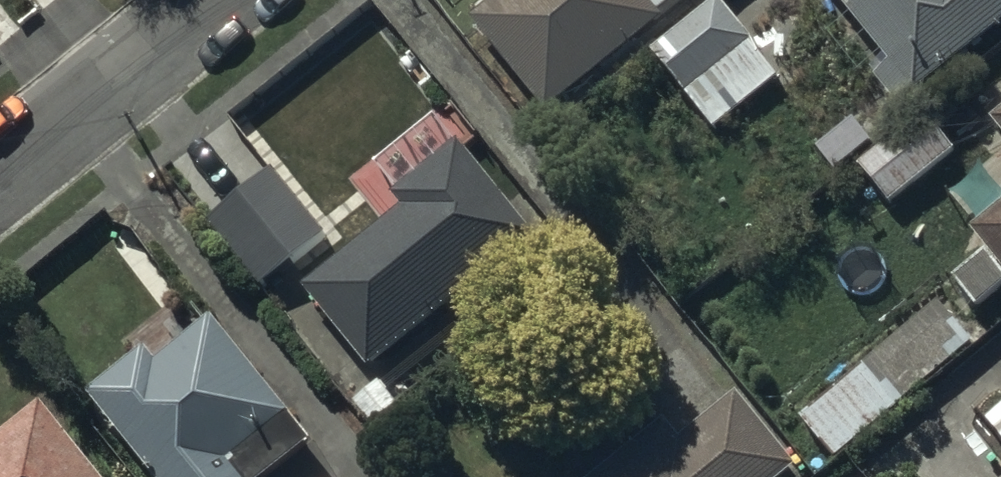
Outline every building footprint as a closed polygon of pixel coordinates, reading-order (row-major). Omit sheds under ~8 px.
[(471,21),(547,115),(664,20),(660,14),(678,0),(497,0),(471,21)] [(703,0),(694,0),(651,35),(660,46),(652,53),(714,130),(781,76),(720,0),(715,0),(708,6),(703,0)] [(889,65),(873,78),(898,109),(1000,27),(1000,0),(837,0),(889,65)] [(956,152),(925,114),(858,167),(889,206),(956,152)] [(992,123),(1000,134),(1000,116),(992,123)] [(392,197),(402,209),(303,291),(369,371),(533,236),(437,119),(378,168),(398,193),(392,197)] [(188,166),(189,168),(223,210),(208,222),(261,288),(326,236),(272,169),(248,189),(213,146),(188,166)] [(970,231),(988,253),(954,281),(977,309),(1000,289),(1000,205),(970,231)] [(908,320),(913,326),(800,420),(834,461),(974,346),(935,298),(908,320)] [(88,396),(152,476),(267,476),(312,441),(212,317),(154,363),(144,351),(88,396)] [(663,423),(596,476),(787,476),(798,469),(737,394),(679,442),(663,423)] [(42,405),(0,438),(0,476),(98,476),(42,405)]
